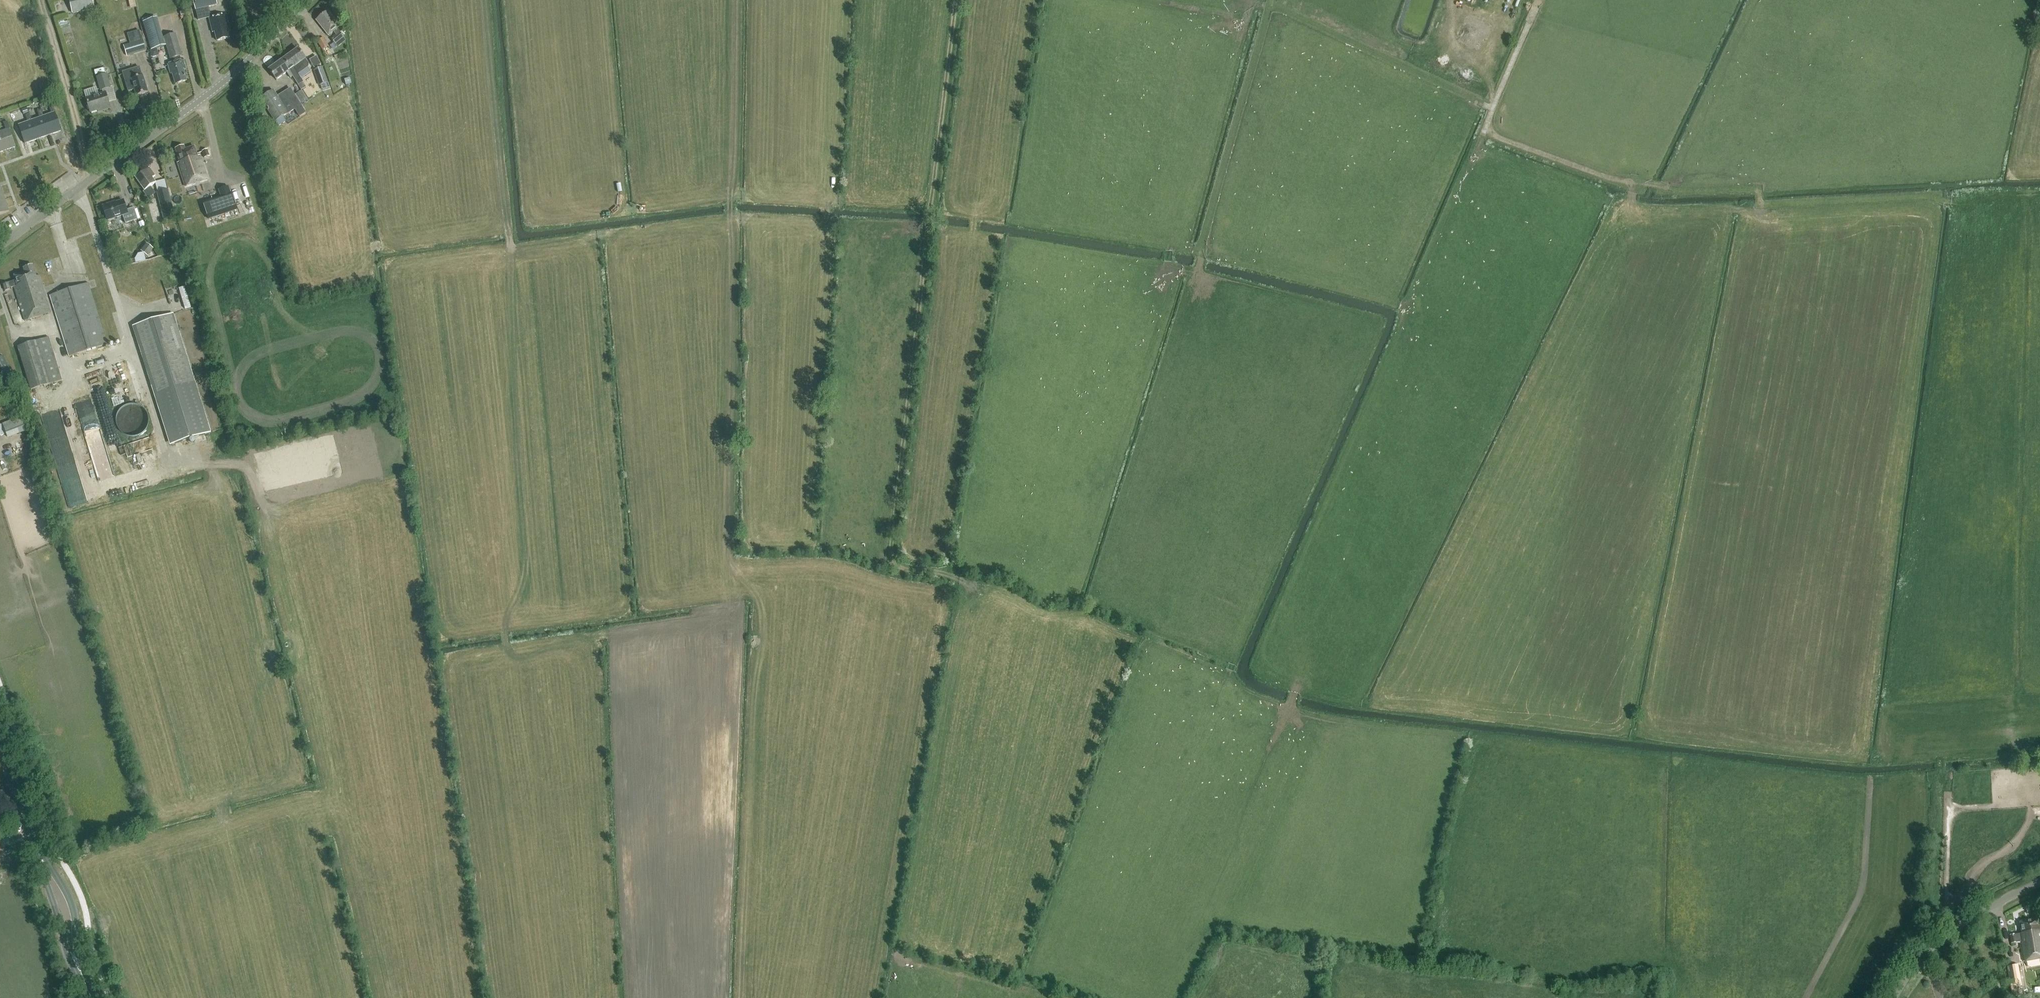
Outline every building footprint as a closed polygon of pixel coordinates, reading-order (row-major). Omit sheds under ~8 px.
[(73,14),(94,9),(92,0),(69,0),(73,14)] [(216,0),(193,0),(198,20),(211,16),(209,6),(217,4),(216,0)] [(1447,19),(1449,12),(1439,10),(1437,17),(1447,19)] [(327,36),(333,31),(336,35),(331,38),(335,44),(344,37),(340,33),(342,31),(328,12),(316,20),(327,36)] [(217,41),(229,38),(227,30),(229,29),(225,15),(209,19),(212,28),(214,28),(217,41)] [(176,34),(164,37),(163,38),(157,17),(143,21),(151,50),(166,45),(170,58),(171,58),(173,63),(168,64),(171,73),(172,73),(176,84),(187,80),(183,69),(186,68),(183,60),(181,60),(179,56),(182,55),(176,34)] [(329,46),(323,37),(317,41),(322,50),(329,46)] [(146,50),(143,39),(124,45),(127,56),(146,50)] [(152,57),(159,55),(157,48),(150,50),(152,57)] [(309,64),(305,59),(298,48),(283,59),(291,69),(293,72),(290,73),(292,76),(298,85),(303,82),(298,74),(308,67),(309,64)] [(342,66),(351,61),(346,51),(337,56),(342,66)] [(319,66),(325,62),(320,54),(313,58),(319,66)] [(290,78),(292,76),(290,73),(293,72),(291,69),(283,59),(269,69),(276,80),(287,72),(290,78)] [(143,75),(142,75),(139,67),(131,69),(123,72),(126,83),(128,91),(135,89),(137,96),(148,92),(143,75)] [(328,81),(322,67),(314,70),(319,84),(328,81)] [(96,76),(101,91),(111,87),(107,73),(96,76)] [(291,88),(278,96),(274,89),(260,97),(278,126),(298,114),(299,116),(306,112),(301,104),(308,100),(301,91),(295,95),(291,88)] [(339,90),(339,109),(349,109),(348,90),(339,90)] [(308,101),(314,97),(310,91),(305,95),(308,101)] [(98,111),(110,108),(106,92),(86,98),(90,112),(98,110),(98,111)] [(51,113),(44,116),(50,135),(61,131),(55,113),(56,112),(53,105),(49,107),(51,113)] [(40,117),(32,120),(38,139),(50,135),(44,116),(41,109),(37,111),(40,117)] [(29,113),(27,114),(25,115),(28,122),(18,125),(25,143),(38,139),(32,120),(29,113)] [(15,147),(9,128),(10,128),(7,121),(3,123),(6,129),(0,131),(0,138),(4,151),(15,147)] [(185,186),(208,178),(199,153),(197,154),(194,146),(185,149),(184,146),(176,149),(180,162),(178,163),(185,186)] [(135,177),(145,190),(144,191),(148,198),(155,193),(151,186),(156,183),(152,178),(155,175),(149,167),(135,177)] [(202,202),(208,220),(238,210),(232,192),(231,192),(229,186),(218,190),(220,196),(202,202)] [(164,219),(175,217),(168,189),(157,192),(164,219)] [(0,199),(0,214),(9,210),(4,197),(0,199)] [(111,203),(103,205),(107,220),(122,215),(125,223),(138,219),(134,207),(126,210),(123,200),(112,204),(111,203)] [(146,243),(141,250),(148,256),(154,248),(146,243)] [(25,320),(51,312),(40,275),(36,276),(32,265),(24,268),(25,272),(14,275),(16,280),(4,284),(6,290),(16,287),(17,290),(16,290),(25,320)] [(89,283),(50,295),(69,356),(108,344),(89,283)] [(170,445),(211,432),(174,313),(132,326),(170,445)] [(31,390),(62,380),(49,337),(17,346),(31,390)] [(3,356),(0,357),(0,381),(13,374),(3,356)] [(7,394),(10,402),(17,399),(14,392),(7,394)] [(30,413),(0,424),(4,435),(25,428),(26,429),(35,425),(30,413)] [(85,502),(78,477),(65,481),(72,505),(85,502)] [(2039,920),(2020,923),(2022,933),(2010,935),(2011,943),(2020,942),(2023,962),(2025,962),(2039,959),(2039,927),(2039,920)] [(2012,997),(2024,995),(2019,964),(2007,967),(2012,997)]
